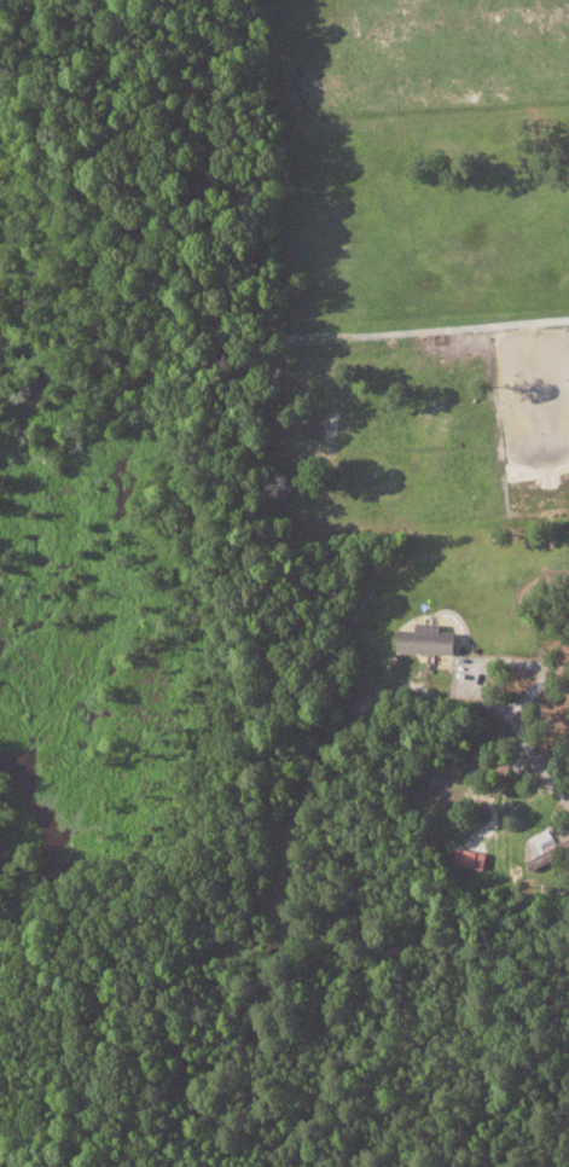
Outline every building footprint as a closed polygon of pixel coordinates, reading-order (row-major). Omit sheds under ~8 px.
[(461,653),(461,631),(445,631),(445,622),(420,621),(420,628),(405,628),(405,651),(461,653)] [(528,854),(533,866),(568,853),(568,840),(528,854)] [(490,852),(459,845),(455,862),(486,869),(490,852)]
